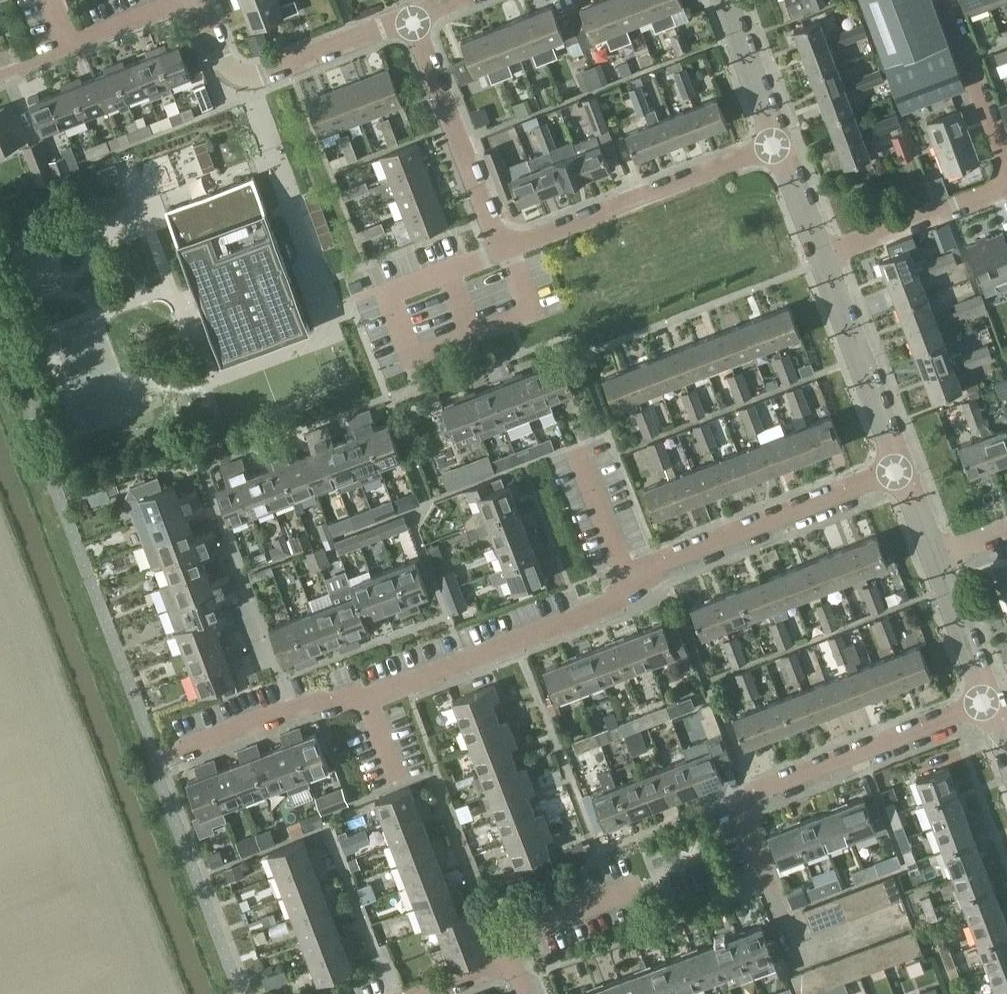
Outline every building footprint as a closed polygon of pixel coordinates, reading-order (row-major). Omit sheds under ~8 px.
[(244,6),(253,29),(300,12),(296,0),(282,6),(280,0),(260,0),(244,6)] [(622,45),(606,0),(599,0),(570,11),(579,37),(583,49),(596,44),(594,39),(606,35),(611,49),(622,45)] [(639,22),(632,0),(606,0),(622,45),(633,41),(627,26),(639,22)] [(667,28),(656,0),(632,0),(639,22),(651,17),(656,32),(667,28)] [(667,28),(678,23),(672,8),(683,4),(682,0),(656,0),(667,28)] [(791,17),(814,9),(811,0),(785,0),(791,17)] [(814,9),(827,4),(825,0),(811,0),(814,9)] [(949,39),(934,0),(862,0),(886,63),(949,39)] [(991,6),(988,0),(963,0),(969,15),(991,6)] [(579,37),(570,11),(558,16),(553,5),(532,13),(550,61),(559,58),(553,43),(565,38),(566,42),(579,37)] [(538,66),(550,61),(532,13),(507,23),(520,55),(532,51),(538,66)] [(804,52),(829,42),(820,19),(795,28),(804,52)] [(508,60),(520,55),(507,23),(483,32),(501,79),(513,75),(508,60)] [(855,41),(868,36),(863,23),(850,28),(855,41)] [(842,45),(855,41),(850,28),(837,33),(842,45)] [(683,31),(671,35),(678,53),(689,48),(683,31)] [(989,35),(993,47),(1004,43),(1000,31),(989,35)] [(492,83),(501,79),(483,32),(462,40),(468,57),(453,63),(461,83),(476,77),(475,73),(486,68),(492,83)] [(664,54),(675,50),(671,38),(660,41),(664,54)] [(903,109),(965,85),(966,85),(949,40),(886,64),(903,109)] [(812,75),(838,65),(829,42),(804,52),(812,75)] [(157,48),(171,83),(192,74),(180,44),(167,49),(165,45),(157,48)] [(148,51),(150,55),(138,60),(150,91),(149,91),(151,98),(172,90),(169,83),(171,83),(157,48),(148,51)] [(999,64),(1006,61),(1006,51),(1006,48),(995,52),(999,64)] [(128,99),(149,91),(150,91),(138,60),(125,65),(124,61),(115,65),(128,99)] [(601,62),(589,67),(596,86),(608,82),(608,81),(601,62)] [(107,72),(95,77),(107,108),(119,103),(122,110),(130,107),(127,100),(128,99),(115,65),(105,68),(107,72)] [(846,88),(843,78),(838,65),(812,75),(821,98),(846,88)] [(679,85),(691,80),(686,67),(674,72),(679,85)] [(867,73),(872,86),(885,80),(880,68),(867,73)] [(368,77),(382,113),(403,105),(389,69),(368,77)] [(854,78),(857,85),(859,91),(872,86),(867,73),(854,78)] [(86,116),(107,108),(95,77),(82,82),(81,78),(72,81),(86,116)] [(362,121),(382,113),(368,77),(348,85),(362,121)] [(691,80),(679,85),(684,98),(696,93),(691,80)] [(65,124),(86,116),(72,81),(62,85),(64,89),(53,93),(65,124)] [(629,89),(633,101),(646,96),(642,84),(629,89)] [(341,129),(362,121),(348,85),(327,93),(341,129)] [(830,120),(855,111),(846,88),(821,98),(830,120)] [(43,133),(65,124),(53,93),(40,98),(38,94),(29,98),(43,133)] [(307,101),(321,137),(341,129),(327,93),(307,101)] [(596,133),(610,127),(597,94),(582,99),(596,133)] [(645,113),(649,124),(660,120),(656,108),(652,110),(646,96),(633,101),(639,115),(645,113)] [(698,105),(708,130),(728,123),(718,97),(698,105)] [(517,116),(533,110),(529,100),(513,106),(517,116)] [(684,140),(708,130),(698,105),(674,114),(684,140)] [(181,110),(185,119),(196,115),(192,106),(181,110)] [(0,110),(0,147),(17,140),(20,149),(23,148),(37,183),(38,184),(55,178),(41,141),(30,145),(27,136),(19,115),(16,116),(9,119),(5,108),(0,110)] [(947,173),(980,160),(961,109),(928,122),(947,173)] [(173,124),(185,119),(181,110),(170,114),(173,124)] [(830,120),(838,142),(863,133),(855,111),(830,120)] [(659,149),(684,140),(674,114),(660,120),(649,124),(659,149)] [(885,118),(889,130),(901,125),(897,114),(885,118)] [(537,116),(528,120),(531,128),(535,126),(540,140),(546,138),(541,124),(538,116),(537,116)] [(385,133),(394,130),(389,117),(380,121),(385,133)] [(876,135),(889,130),(885,118),(871,123),(873,129),(874,129),(876,135)] [(139,127),(143,136),(153,132),(150,122),(139,127)] [(368,124),(352,128),(360,154),(375,149),(368,124)] [(636,158),(659,149),(649,124),(627,133),(636,158)] [(131,141),(143,136),(139,127),(127,131),(131,141)] [(877,139),(876,135),(874,129),(873,129),(838,142),(846,164),(872,155),(867,142),(877,139)] [(394,130),(385,133),(390,146),(399,142),(394,130)] [(894,137),(892,138),(901,162),(914,157),(914,156),(905,132),(904,133),(894,137)] [(344,149),(353,145),(349,133),(339,136),(344,149)] [(597,134),(574,143),(577,152),(587,178),(610,169),(600,143),(601,143),(597,134)] [(111,148),(121,144),(118,135),(107,139),(111,148)] [(540,140),(544,152),(545,152),(551,150),(546,138),(540,140)] [(96,143),(100,153),(111,148),(107,139),(96,143)] [(389,177),(426,163),(418,142),(381,156),(389,177)] [(88,157),(100,153),(96,143),(85,148),(88,157)] [(353,145),(344,149),(349,162),(358,158),(353,145)] [(542,195),(532,170),(510,178),(498,147),(484,152),(502,198),(515,193),(519,204),(542,195)] [(214,163),(209,148),(197,152),(203,168),(214,163)] [(542,195),(565,187),(555,161),(551,150),(544,152),(528,159),(532,170),(542,195)] [(565,187),(587,178),(577,152),(557,160),(555,161),(565,187)] [(57,177),(71,171),(65,155),(50,161),(57,177)] [(343,164),(340,156),(330,160),(333,168),(343,164)] [(398,198),(434,183),(426,163),(389,177),(398,198)] [(101,182),(120,175),(115,164),(97,171),(101,182)] [(935,195),(950,191),(944,172),(929,176),(935,195)] [(252,173),(167,206),(226,356),(311,322),(252,173)] [(358,195),(370,190),(367,181),(354,185),(358,195)] [(406,218),(442,204),(434,183),(398,198),(406,218)] [(345,200),(358,195),(354,185),(341,190),(345,200)] [(325,248),(336,244),(317,192),(305,196),(325,248)] [(442,204),(406,218),(414,239),(450,225),(442,204)] [(370,226),(373,235),(386,230),(382,221),(370,226)] [(360,240),(373,235),(370,226),(357,231),(360,240)] [(946,252),(958,248),(951,227),(939,232),(946,252)] [(981,279),(986,295),(998,290),(996,284),(1006,280),(1006,240),(1004,232),(969,246),(981,279)] [(890,255),(881,258),(891,284),(919,272),(929,268),(926,260),(916,264),(910,247),(918,244),(915,235),(887,246),(890,255)] [(945,269),(958,264),(953,252),(940,256),(945,269)] [(932,274),(945,269),(940,256),(928,261),(932,274)] [(898,305),(927,294),(919,272),(891,284),(898,305)] [(907,328),(936,318),(927,294),(898,305),(907,328)] [(973,311),(981,308),(986,307),(982,294),(969,298),(973,311)] [(960,316),(973,311),(969,298),(956,303),(960,316)] [(190,316),(202,311),(199,303),(187,308),(190,316)] [(766,314),(777,343),(800,334),(789,305),(766,314)] [(202,311),(190,316),(195,327),(207,323),(202,311)] [(754,352),(777,343),(766,314),(743,323),(754,352)] [(916,352),(945,341),(936,318),(907,328),(916,352)] [(731,360),(754,352),(743,323),(720,332),(731,360)] [(708,369),(731,360),(720,332),(697,341),(708,369)] [(687,377),(708,369),(697,341),(676,349),(687,377)] [(950,355),(945,341),(916,352),(925,376),(954,365),(965,362),(964,360),(963,355),(962,351),(950,355)] [(979,357),(981,362),(992,357),(988,346),(975,351),(977,357),(979,357)] [(663,387),(687,377),(676,349),(652,358),(663,387)] [(963,355),(964,360),(965,362),(967,367),(981,362),(979,357),(977,357),(975,351),(963,355)] [(780,371),(787,368),(793,365),(788,353),(775,358),(780,371)] [(639,396),(663,387),(652,358),(628,368),(639,396)] [(539,369),(551,401),(575,392),(562,360),(539,369)] [(785,383),(792,380),(798,378),(793,365),(787,368),(780,371),(785,383)] [(962,388),(954,365),(925,376),(934,399),(962,388)] [(614,406),(639,396),(628,368),(603,377),(614,406)] [(515,378),(530,417),(553,409),(550,401),(551,401),(539,369),(515,378)] [(732,389),(741,386),(748,383),(743,370),(727,376),(732,389)] [(492,387),(506,427),(530,417),(515,378),(492,387)] [(732,389),(737,402),(753,396),(748,383),(741,386),(732,389)] [(792,403),(800,400),(806,398),(801,385),(787,390),(792,403)] [(468,397),(483,436),(506,427),(492,387),(468,397)] [(686,407),(695,404),(701,401),(696,389),(681,394),(686,407)] [(444,406),(456,438),(459,445),(483,436),(468,397),(444,406)] [(973,412),(981,409),(976,397),(963,402),(968,416),(974,413),(973,412)] [(797,416),(805,414),(811,411),(806,398),(800,400),(792,403),(797,416)] [(691,420),(700,416),(706,414),(701,401),(695,404),(686,407),(691,420)] [(740,408),(745,421),(760,416),(755,403),(740,408)] [(641,424),(648,421),(655,419),(650,406),(636,411),(641,424)] [(360,413),(380,466),(402,458),(389,422),(378,427),(371,409),(360,413)] [(974,413),(968,416),(973,428),(979,426),(986,423),(981,409),(973,412),(974,413)] [(347,438),(360,474),(380,466),(360,413),(350,417),(357,435),(347,438)] [(807,424),(818,453),(843,444),(831,415),(807,424)] [(750,434),(759,431),(765,429),(760,416),(745,421),(750,434)] [(646,437),(653,434),(660,432),(655,419),(648,421),(641,424),(646,437)] [(694,426),(699,439),(714,433),(709,421),(694,426)] [(979,426),(983,436),(993,464),(1006,459),(1006,428),(994,432),(993,431),(986,423),(979,426)] [(797,462),(818,453),(807,424),(786,433),(797,462)] [(318,429),(338,482),(360,474),(347,438),(335,443),(328,425),(318,429)] [(579,440),(592,435),(588,425),(575,430),(579,440)] [(303,455),(316,490),(338,482),(318,429),(308,433),(314,451),(303,455)] [(714,433),(699,439),(704,452),(719,446),(714,433)] [(774,471),(797,462),(786,433),(763,442),(774,471)] [(603,444),(604,444),(610,442),(610,441),(608,435),(607,435),(601,437),(600,438),(603,444)] [(970,473),(993,464),(983,436),(959,445),(970,473)] [(540,442),(544,453),(556,449),(551,437),(540,442)] [(649,444),(654,457),(667,452),(662,439),(649,444)] [(275,445),(295,498),(316,490),(303,455),(293,459),(286,441),(275,445)] [(532,458),(544,453),(540,442),(528,446),(532,458)] [(750,480),(774,471),(763,442),(739,451),(750,480)] [(260,471),(274,506),(295,498),(275,445),(264,449),(271,467),(260,471)] [(727,489),(750,480),(739,451),(716,460),(727,489)] [(672,465),(667,452),(654,457),(659,470),(672,465)] [(492,460),(496,471),(509,467),(504,455),(492,460)] [(233,461),(253,514),(274,506),(260,471),(250,475),(243,457),(233,461)] [(472,481),(496,471),(492,460),(468,469),(472,481)] [(705,497),(727,489),(716,460),(693,469),(705,497)] [(217,487),(231,523),(253,514),(233,461),(222,465),(228,483),(217,487)] [(681,507),(705,497),(693,469),(669,478),(681,507)] [(170,485),(166,473),(131,487),(127,495),(137,522),(201,498),(197,488),(179,494),(175,483),(170,485)] [(656,516),(681,507),(669,478),(645,487),(656,516)] [(463,516),(468,527),(519,508),(509,484),(495,489),(492,481),(475,487),(484,509),(463,516)] [(403,509),(409,506),(405,495),(393,500),(397,511),(403,509)] [(145,544),(192,527),(187,515),(205,509),(201,498),(137,522),(145,544)] [(383,504),(372,508),(376,518),(387,515),(383,504)] [(497,543),(528,531),(519,508),(468,527),(472,539),(492,531),(497,543)] [(363,514),(351,518),(354,528),(366,523),(363,514)] [(345,516),(329,522),(333,535),(350,529),(345,516)] [(379,525),(383,535),(383,536),(408,527),(404,516),(379,525)] [(322,540),(333,535),(327,520),(316,524),(322,540)] [(373,527),(359,533),(363,542),(377,537),(383,535),(379,525),(373,527)] [(165,560),(217,541),(214,531),(196,538),(192,527),(145,544),(153,565),(165,561),(165,560)] [(506,567),(537,555),(528,531),(497,543),(506,567)] [(289,539),(293,552),(313,545),(309,532),(289,539)] [(359,533),(336,542),(336,543),(340,553),(348,550),(347,548),(363,542),(359,533)] [(277,545),(270,548),(274,557),(291,551),(287,538),(285,534),(274,538),(277,545)] [(855,544),(866,572),(889,563),(878,535),(855,544)] [(173,583),(208,570),(203,558),(221,551),(217,541),(165,560),(165,561),(172,581),(173,583)] [(428,548),(433,561),(443,557),(438,544),(428,548)] [(842,581),(866,572),(855,544),(831,553),(842,581)] [(314,550),(321,568),(332,563),(325,545),(314,550)] [(314,550),(305,553),(312,571),(321,568),(314,550)] [(819,590),(842,581),(831,553),(808,562),(819,590)] [(537,555),(506,567),(491,573),(496,584),(510,579),(515,591),(546,579),(537,555)] [(995,561),(1004,584),(1006,583),(1006,556),(995,561)] [(395,567),(412,612),(422,608),(418,598),(429,594),(416,559),(395,567)] [(795,600),(819,590),(808,562),(784,571),(795,600)] [(461,570),(465,582),(476,578),(471,566),(461,570)] [(271,567),(260,571),(263,578),(273,574),(271,567)] [(402,616),(412,612),(395,567),(373,575),(386,610),(398,605),(402,616)] [(453,569),(438,575),(444,591),(460,585),(453,569)] [(173,583),(172,581),(161,585),(169,608),(233,584),(229,573),(211,579),(208,570),(173,583)] [(772,608),(795,600),(784,571),(762,580),(772,608)] [(356,594),(369,628),(379,624),(375,614),(386,610),(373,575),(351,584),(355,594),(356,594)] [(480,589),(476,578),(465,582),(469,593),(480,589)] [(750,617),(772,608),(762,580),(739,589),(750,617)] [(867,600),(881,595),(876,582),(862,587),(867,600)] [(233,584),(169,608),(177,629),(221,613),(223,612),(219,601),(237,594),(233,584)] [(370,630),(369,628),(356,594),(355,594),(351,584),(330,592),(334,602),(352,647),(363,643),(359,634),(370,630)] [(460,585),(444,591),(452,613),(468,607),(460,585)] [(725,627),(750,617),(739,589),(714,598),(725,627)] [(881,595),(867,600),(872,613),(886,608),(881,595)] [(702,636),(725,627),(714,598),(691,607),(702,636)] [(816,605),(821,618),(835,613),(830,600),(816,605)] [(313,610),(327,646),(338,642),(342,651),(352,647),(334,602),(313,610)] [(292,618),(309,664),(320,660),(316,650),(327,646),(313,610),(292,618)] [(221,613),(177,629),(185,650),(220,636),(216,625),(225,622),(221,613)] [(826,631),(833,628),(840,625),(835,613),(821,618),(826,631)] [(880,633),(888,630),(893,628),(888,615),(875,620),(880,633)] [(299,667),(309,664),(292,618),(270,627),(283,662),(296,658),(299,667)] [(774,636),(782,633),(789,630),(784,618),(769,623),(774,636)] [(639,632),(651,663),(674,654),(678,663),(692,658),(679,625),(665,630),(663,623),(639,632)] [(885,646),(893,643),(898,641),(893,628),(888,630),(880,633),(885,646)] [(779,650),(787,647),(794,644),(789,630),(782,633),(774,636),(779,650)] [(627,672),(651,663),(639,632),(615,641),(627,672)] [(834,650),(847,645),(842,633),(829,638),(834,650)] [(193,671),(238,655),(234,644),(224,648),(220,636),(185,650),(193,671)] [(730,653),(743,648),(738,636),(725,640),(730,653)] [(604,681),(627,672),(615,641),(592,650),(604,681)] [(847,645),(834,650),(841,668),(862,660),(855,642),(847,645)] [(896,654),(908,682),(932,673),(921,644),(896,654)] [(743,648),(730,653),(735,666),(748,661),(743,648)] [(568,660),(580,690),(604,681),(592,650),(568,660)] [(782,656),(787,669),(802,664),(797,650),(782,656)] [(883,692),(908,682),(896,654),(873,663),(883,692)] [(240,692),(235,681),(236,681),(232,668),(241,665),(238,655),(193,671),(201,694),(221,686),(225,697),(240,692)] [(557,699),(580,690),(568,660),(545,668),(557,699)] [(854,663),(848,666),(850,672),(861,700),(883,692),(873,663),(857,669),(854,663)] [(792,682),(800,679),(806,677),(802,664),(787,669),(792,682)] [(742,687),(749,684),(755,681),(750,668),(737,673),(742,687)] [(837,710),(861,700),(850,672),(826,681),(837,710)] [(747,700),(754,697),(761,695),(755,681),(749,684),(742,687),(747,700)] [(814,719),(837,710),(826,681),(803,690),(814,719)] [(463,723),(497,709),(493,699),(501,697),(496,683),(454,699),(463,723)] [(791,728),(814,719),(803,690),(780,699),(791,728)] [(679,701),(683,711),(695,707),(691,697),(679,701)] [(758,708),(769,736),(791,728),(780,699),(758,708)] [(672,716),(683,711),(679,701),(668,705),(672,716)] [(660,721),(672,716),(668,705),(656,710),(660,721)] [(745,746),(769,736),(758,708),(733,717),(745,746)] [(471,745),(513,729),(509,718),(501,721),(497,709),(463,723),(471,745)] [(615,710),(603,715),(608,728),(612,739),(624,734),(620,724),(615,710)] [(648,725),(660,721),(656,710),(644,715),(648,725)] [(636,730),(648,725),(644,715),(633,719),(636,730)] [(624,734),(636,730),(633,719),(620,724),(624,734)] [(291,731),(308,775),(329,767),(316,732),(305,736),(301,727),(291,731)] [(601,743),(612,739),(608,728),(596,733),(601,743)] [(480,768),(514,755),(511,745),(518,742),(513,729),(471,745),(480,768)] [(286,783),(289,793),(310,785),(307,775),(308,775),(291,731),(281,734),(285,743),(273,748),(286,783)] [(698,741),(684,747),(688,758),(700,789),(723,780),(719,769),(734,763),(723,732),(698,741)] [(589,748),(601,743),(596,733),(585,737),(589,748)] [(577,753),(589,748),(585,737),(573,742),(577,753)] [(286,783),(273,748),(262,752),(258,743),(249,746),(265,791),(286,783)] [(243,799),(265,791),(249,746),(239,750),(243,759),(230,764),(243,799)] [(488,790),(530,773),(527,764),(519,767),(514,755),(480,768),(488,790)] [(243,799),(230,764),(219,768),(215,758),(205,762),(222,807),(243,799)] [(676,798),(700,789),(688,758),(664,767),(676,798)] [(187,780),(200,815),(193,818),(200,835),(215,830),(213,824),(226,819),(222,807),(205,762),(195,766),(199,776),(187,780)] [(926,802),(958,790),(948,765),(917,777),(926,802)] [(641,776),(652,807),(676,798),(664,767),(641,776)] [(617,785),(618,785),(611,768),(600,773),(605,787),(592,792),(605,825),(629,816),(617,785)] [(488,790),(498,814),(532,801),(529,792),(536,789),(530,773),(488,790)] [(617,785),(629,816),(652,807),(641,776),(618,785),(617,785)] [(417,797),(412,786),(377,799),(385,821),(430,804),(426,794),(417,797)] [(887,802),(898,798),(894,787),(882,791),(887,802)] [(315,797),(321,812),(347,803),(341,788),(315,797)] [(935,826),(967,814),(958,790),(926,802),(935,826)] [(840,806),(852,837),(876,829),(878,834),(889,830),(877,800),(868,803),(865,797),(840,806)] [(507,838),(549,822),(545,811),(537,814),(532,801),(498,814),(507,838)] [(890,816),(899,812),(895,801),(886,804),(890,816)] [(393,842),(428,829),(424,818),(434,814),(430,804),(385,821),(393,842)] [(829,846),(852,837),(840,806),(817,815),(829,846)] [(320,812),(310,816),(314,826),(324,822),(320,812)] [(899,812),(890,816),(895,827),(904,824),(899,812)] [(944,849),(975,837),(967,814),(935,826),(944,849)] [(804,856),(829,846),(817,815),(792,824),(804,856)] [(549,822),(507,838),(517,864),(519,863),(524,876),(554,864),(549,851),(551,851),(547,840),(554,837),(549,822)] [(781,864),(804,856),(792,824),(769,833),(781,864)] [(271,829),(256,834),(261,847),(276,842),(271,829)] [(433,840),(428,829),(393,842),(401,864),(446,846),(443,836),(433,840)] [(256,835),(237,841),(241,855),(260,848),(256,835)] [(278,872),(322,854),(319,846),(309,850),(304,837),(270,850),(278,872)] [(953,873),(985,861),(975,837),(944,849),(953,873)] [(410,885),(445,872),(440,860),(450,856),(446,846),(401,864),(410,885)] [(908,862),(917,859),(913,848),(904,851),(908,862)] [(221,849),(208,854),(213,866),(225,861),(221,849)] [(286,893),(320,880),(317,870),(327,866),(322,854),(278,872),(286,893)] [(917,859),(908,862),(913,874),(922,871),(917,859)] [(962,896),(993,884),(985,861),(953,873),(962,896)] [(241,862),(224,868),(225,869),(230,881),(230,880),(246,874),(241,863),(241,862)] [(863,867),(868,879),(880,874),(875,863),(863,867)] [(857,883),(868,879),(863,867),(852,871),(857,883)] [(449,883),(445,872),(410,885),(418,906),(463,889),(459,879),(449,883)] [(883,878),(891,901),(902,896),(894,874),(883,878)] [(828,881),(832,892),(844,888),(840,876),(828,881)] [(880,905),(891,901),(883,878),(872,883),(880,905)] [(294,915),(339,898),(335,888),(325,892),(320,880),(286,893),(294,915)] [(816,885),(820,897),(832,892),(828,881),(816,885)] [(371,882),(359,886),(365,902),(377,898),(371,882)] [(869,909),(880,905),(872,883),(860,887),(869,909)] [(971,919),(1002,908),(993,884),(962,896),(971,919)] [(809,901),(820,897),(816,885),(805,889),(809,901)] [(858,914),(869,909),(860,887),(849,891),(858,914)] [(426,928),(437,924),(437,922),(461,913),(457,903),(467,899),(463,889),(418,906),(426,928)] [(805,889),(791,895),(795,906),(809,901),(805,889)] [(846,918),(858,914),(849,891),(838,896),(846,918)] [(925,910),(935,906),(930,895),(921,899),(925,910)] [(835,922),(846,918),(838,896),(827,900),(835,922)] [(302,936),(337,923),(333,913),(343,909),(339,898),(294,915),(302,936)] [(824,927),(835,922),(827,900),(815,904),(824,927)] [(813,931),(824,927),(815,904),(804,909),(813,931)] [(935,906),(925,910),(930,922),(939,919),(935,906)] [(477,920),(472,908),(461,913),(437,922),(437,924),(445,944),(490,927),(486,917),(477,920)] [(1006,932),(1006,920),(1002,908),(971,919),(980,943),(1006,932)] [(254,930),(272,923),(269,914),(251,921),(254,930)] [(311,958),(355,941),(352,932),(341,935),(337,923),(302,936),(311,958)] [(762,926),(738,935),(750,966),(754,977),(778,968),(780,975),(783,974),(791,971),(777,936),(767,940),(762,926)] [(490,927),(445,944),(454,966),(489,953),(484,940),(494,937),(490,927)] [(903,933),(912,955),(923,951),(915,929),(903,933)] [(1006,960),(1006,932),(980,943),(989,967),(1006,960)] [(901,959),(912,955),(903,933),(892,937),(901,959)] [(738,935),(715,943),(727,975),(740,969),(745,981),(754,977),(750,966),(738,935)] [(889,963),(901,959),(892,937),(881,942),(889,963)] [(355,941),(311,958),(319,980),(353,967),(349,956),(359,952),(355,941)] [(878,968),(889,963),(881,942),(870,946),(878,968)] [(939,946),(943,957),(952,953),(948,942),(939,946)] [(702,984),(727,975),(715,943),(690,953),(702,984)] [(866,972),(878,968),(870,946),(858,950),(866,972)] [(848,954),(856,976),(866,972),(858,950),(848,954)] [(679,993),(702,984),(690,953),(667,961),(679,993)] [(943,957),(948,969),(957,965),(952,953),(943,957)] [(845,981),(856,976),(848,954),(836,959),(845,981)] [(834,985),(845,981),(836,959),(825,963),(834,985)] [(989,967),(998,990),(987,993),(1006,993),(1006,960),(989,967)] [(679,993),(667,961),(644,970),(653,993),(675,993),(679,993)] [(822,989),(834,985),(825,963),(814,967),(822,989)] [(803,972),(811,993),(822,989),(814,967),(803,972)] [(644,970),(621,979),(626,993),(653,993),(644,970)] [(268,987),(271,986),(280,983),(276,972),(267,976),(264,977),(268,986),(268,987)] [(811,993),(803,972),(792,976),(798,993),(810,993),(811,993)] [(621,979),(597,988),(599,993),(626,993),(621,979)] [(936,985),(920,991),(922,993),(939,993),(936,985)]
